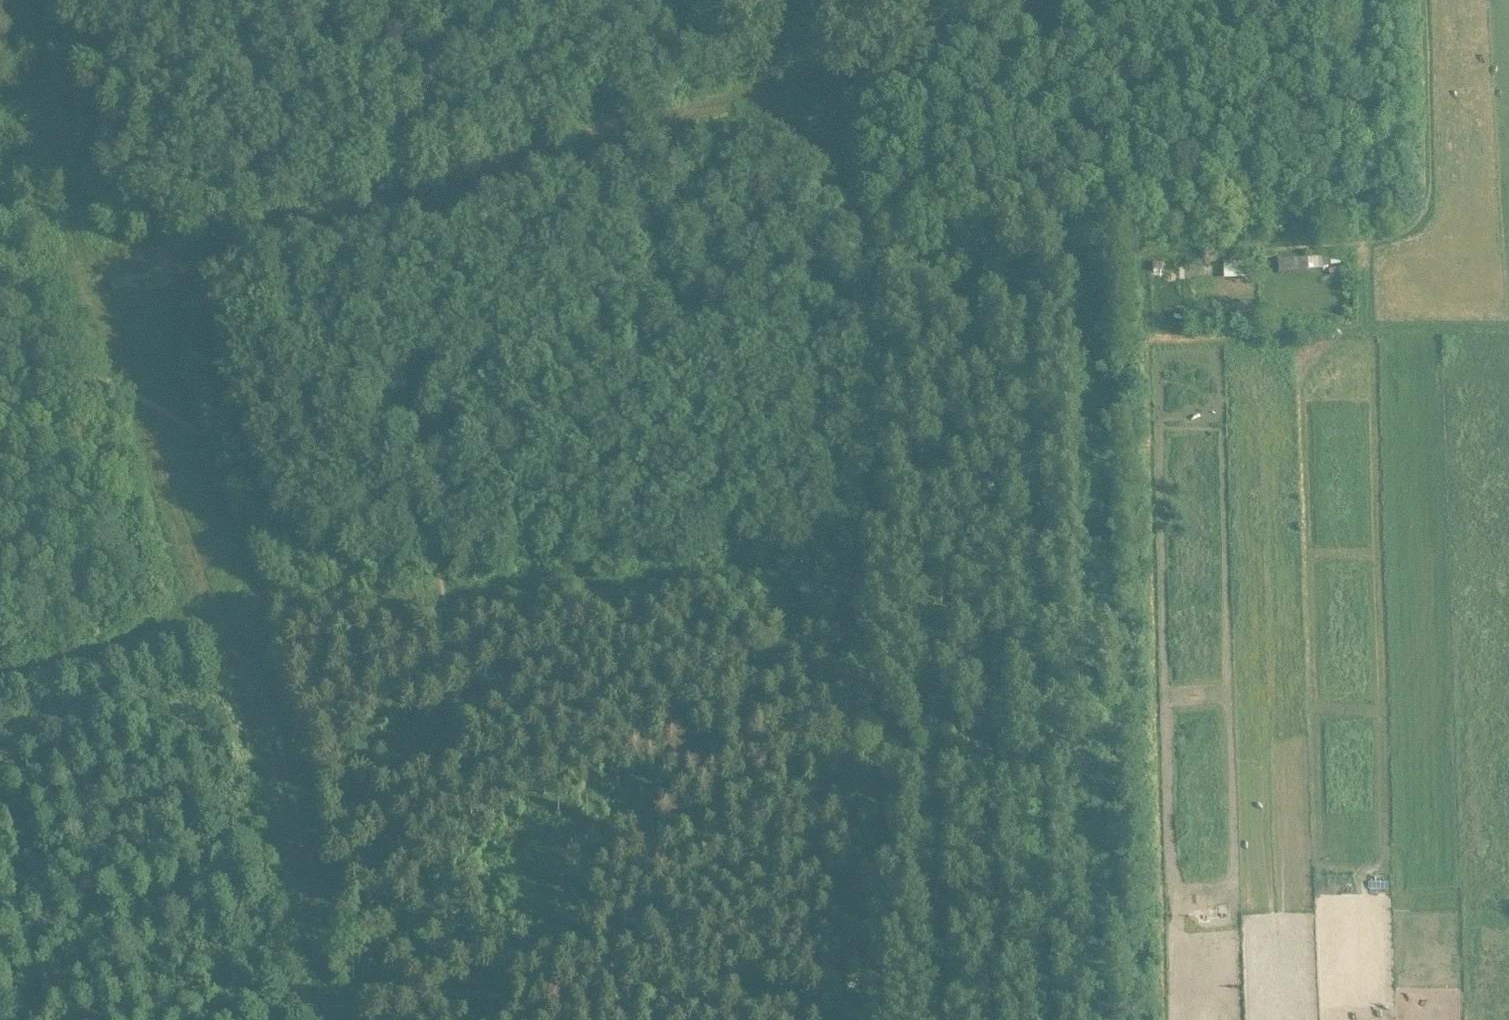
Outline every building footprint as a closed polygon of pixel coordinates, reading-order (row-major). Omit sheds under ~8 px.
[(1291,250),(1263,251),(1264,266),(1292,264),(1291,250)] [(1189,274),(1202,274),(1201,263),(1189,262),(1189,274)]
